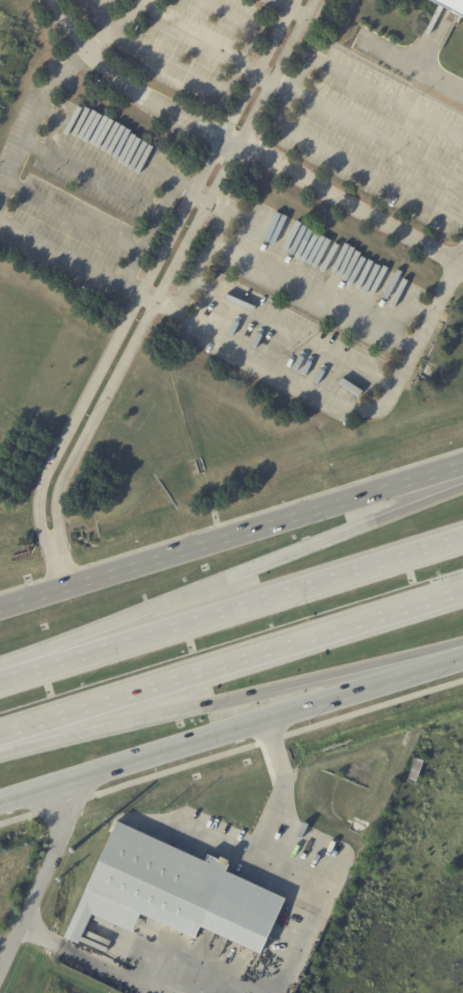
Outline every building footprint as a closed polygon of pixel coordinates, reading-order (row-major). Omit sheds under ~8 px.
[(462,22),(462,0),(421,0),(462,22)] [(109,822),(219,873),(189,939),(79,889),(109,822)] [(56,920),(66,898),(72,901),(62,923),(56,920)]
